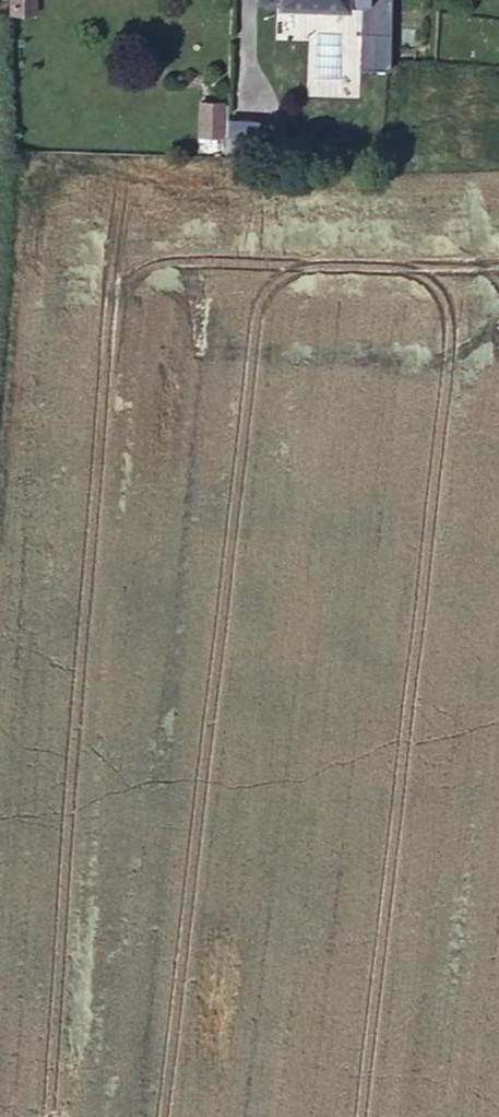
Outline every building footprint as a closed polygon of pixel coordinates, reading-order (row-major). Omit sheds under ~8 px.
[(36,10),(36,0),(8,0),(8,11),(36,10)] [(194,134),(222,136),(225,100),(197,98),(194,134)] [(254,149),(257,118),(225,115),(223,147),(254,149)]
